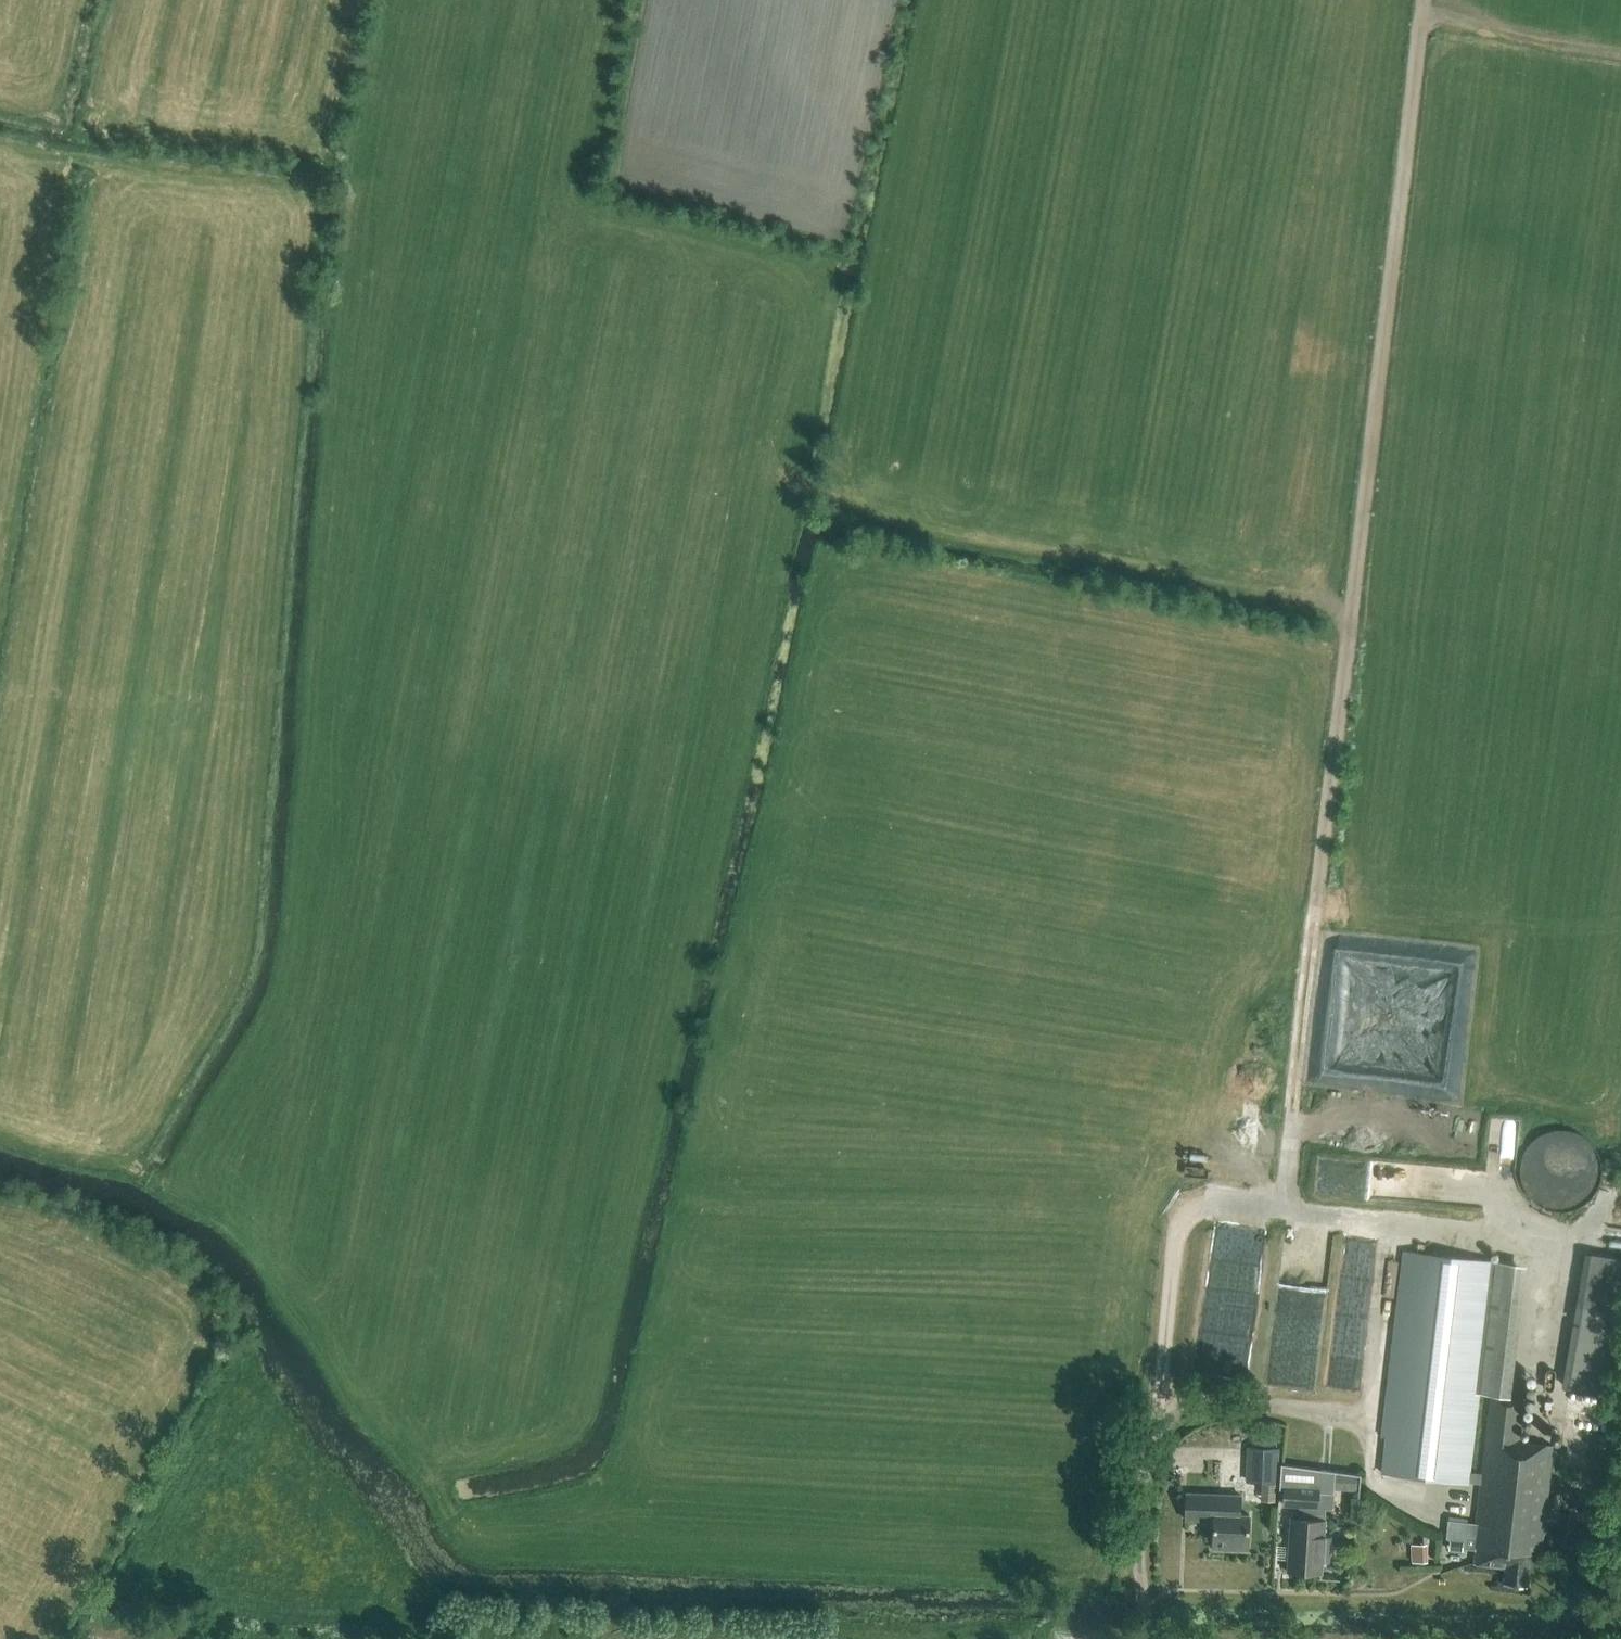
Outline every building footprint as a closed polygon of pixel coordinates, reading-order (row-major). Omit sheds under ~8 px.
[(1539,1128),(1532,1203),(1599,1209),(1606,1134),(1539,1128)] [(1571,1385),(1616,1393),(1620,1362),(1620,1254),(1593,1249),(1571,1385)] [(1526,1586),(1530,1554),(1540,1556),(1552,1447),(1518,1443),(1523,1401),(1500,1398),(1516,1264),(1407,1252),(1382,1472),(1468,1482),(1469,1481),(1481,1483),(1477,1523),(1448,1519),(1446,1539),(1450,1540),(1450,1542),(1448,1542),(1447,1546),(1450,1547),(1450,1550),(1462,1551),(1463,1546),(1475,1548),(1474,1563),(1505,1567),(1503,1583),(1526,1586)] [(1278,1483),(1280,1448),(1248,1447),(1246,1481),(1278,1483)] [(1311,1519),(1312,1506),(1328,1507),(1331,1505),(1332,1493),(1333,1493),(1334,1471),(1281,1464),(1280,1486),(1285,1487),(1284,1504),(1299,1505),(1298,1519),(1290,1518),(1287,1570),(1322,1573),(1325,1520),(1311,1519)] [(1359,1491),(1360,1475),(1334,1471),(1333,1489),(1359,1491)] [(1247,1551),(1249,1515),(1241,1514),(1243,1495),(1188,1491),(1187,1517),(1215,1519),(1213,1549),(1247,1551)] [(1436,1558),(1435,1541),(1416,1542),(1417,1559),(1436,1558)]
